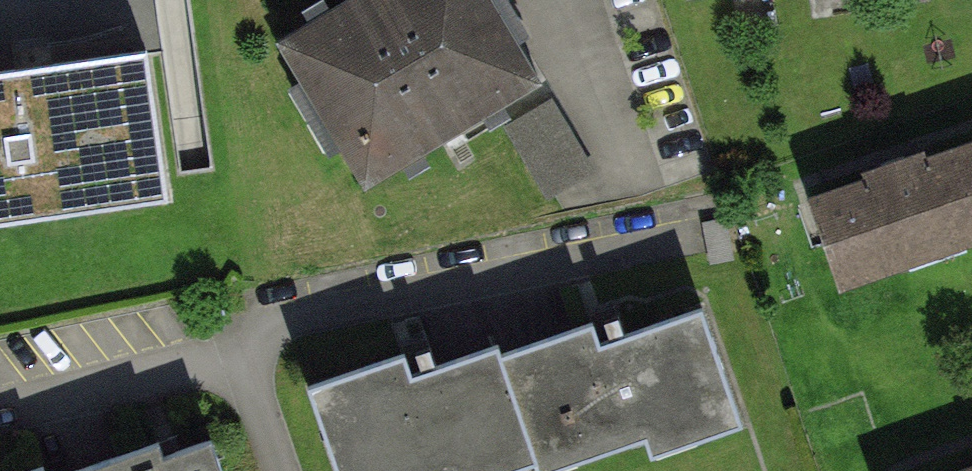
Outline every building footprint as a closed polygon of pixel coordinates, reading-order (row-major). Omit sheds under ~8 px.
[(282,41),(367,180),(538,78),(491,0),(350,0),(282,41)] [(156,54),(0,79),(0,222),(179,194),(156,54)] [(513,120),(554,192),(600,166),(559,94),(513,120)] [(841,194),(870,281),(971,247),(971,152),(841,194)] [(589,323),(499,356),(536,458),(540,469),(649,429),(657,450),(736,421),(695,310),(597,346),(589,323)] [(313,381),(346,470),(435,470),(488,452),(495,470),(500,470),(536,458),(499,356),(494,341),(409,372),(401,349),(313,381)] [(69,470),(222,470),(211,440),(164,456),(158,441),(69,470)]
